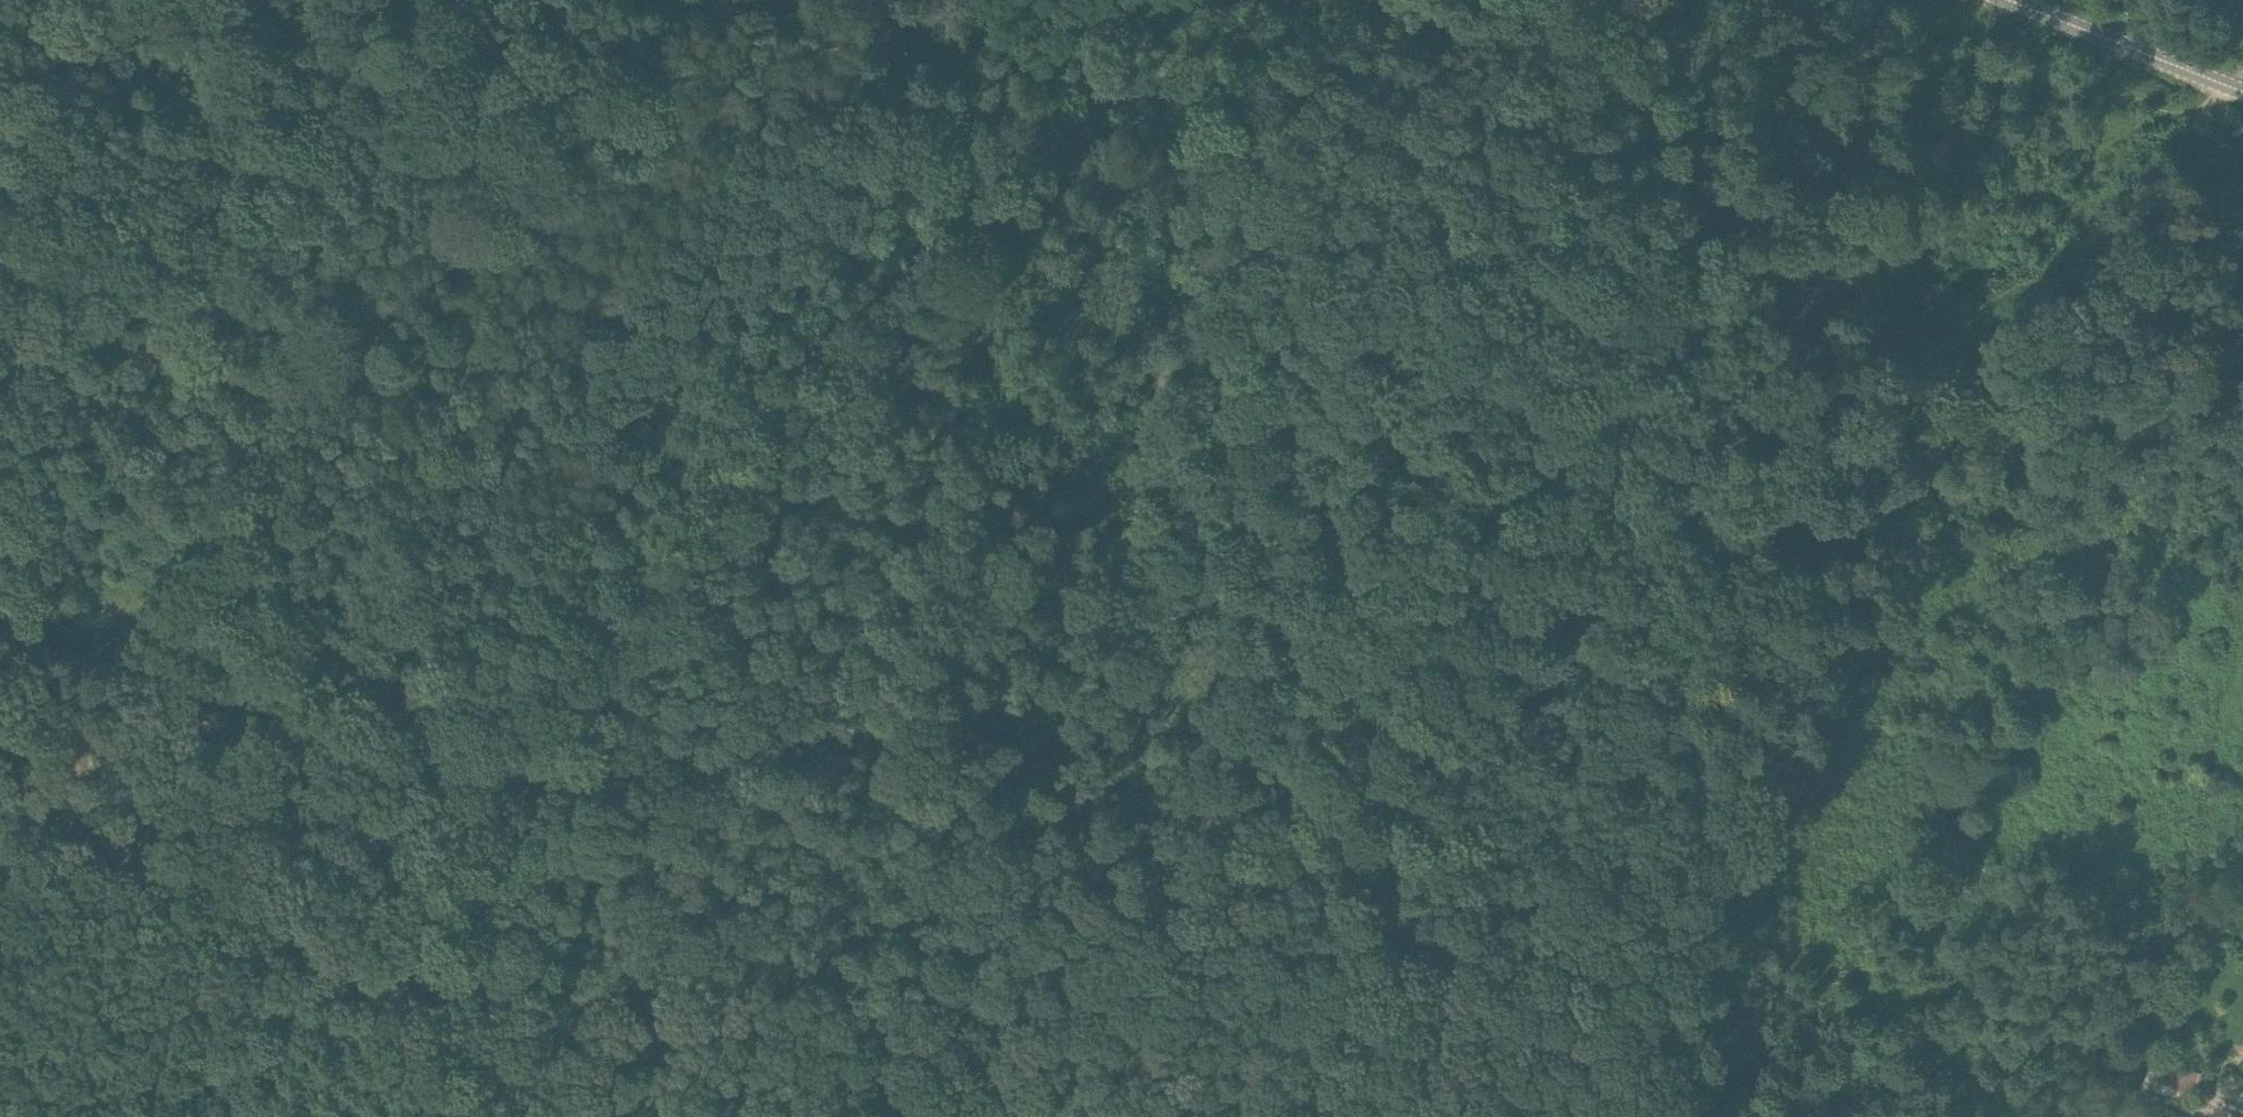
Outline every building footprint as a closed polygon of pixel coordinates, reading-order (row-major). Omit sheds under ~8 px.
[(2142,1086),(2193,1102),(2202,1070),(2151,1055),(2142,1086)]
